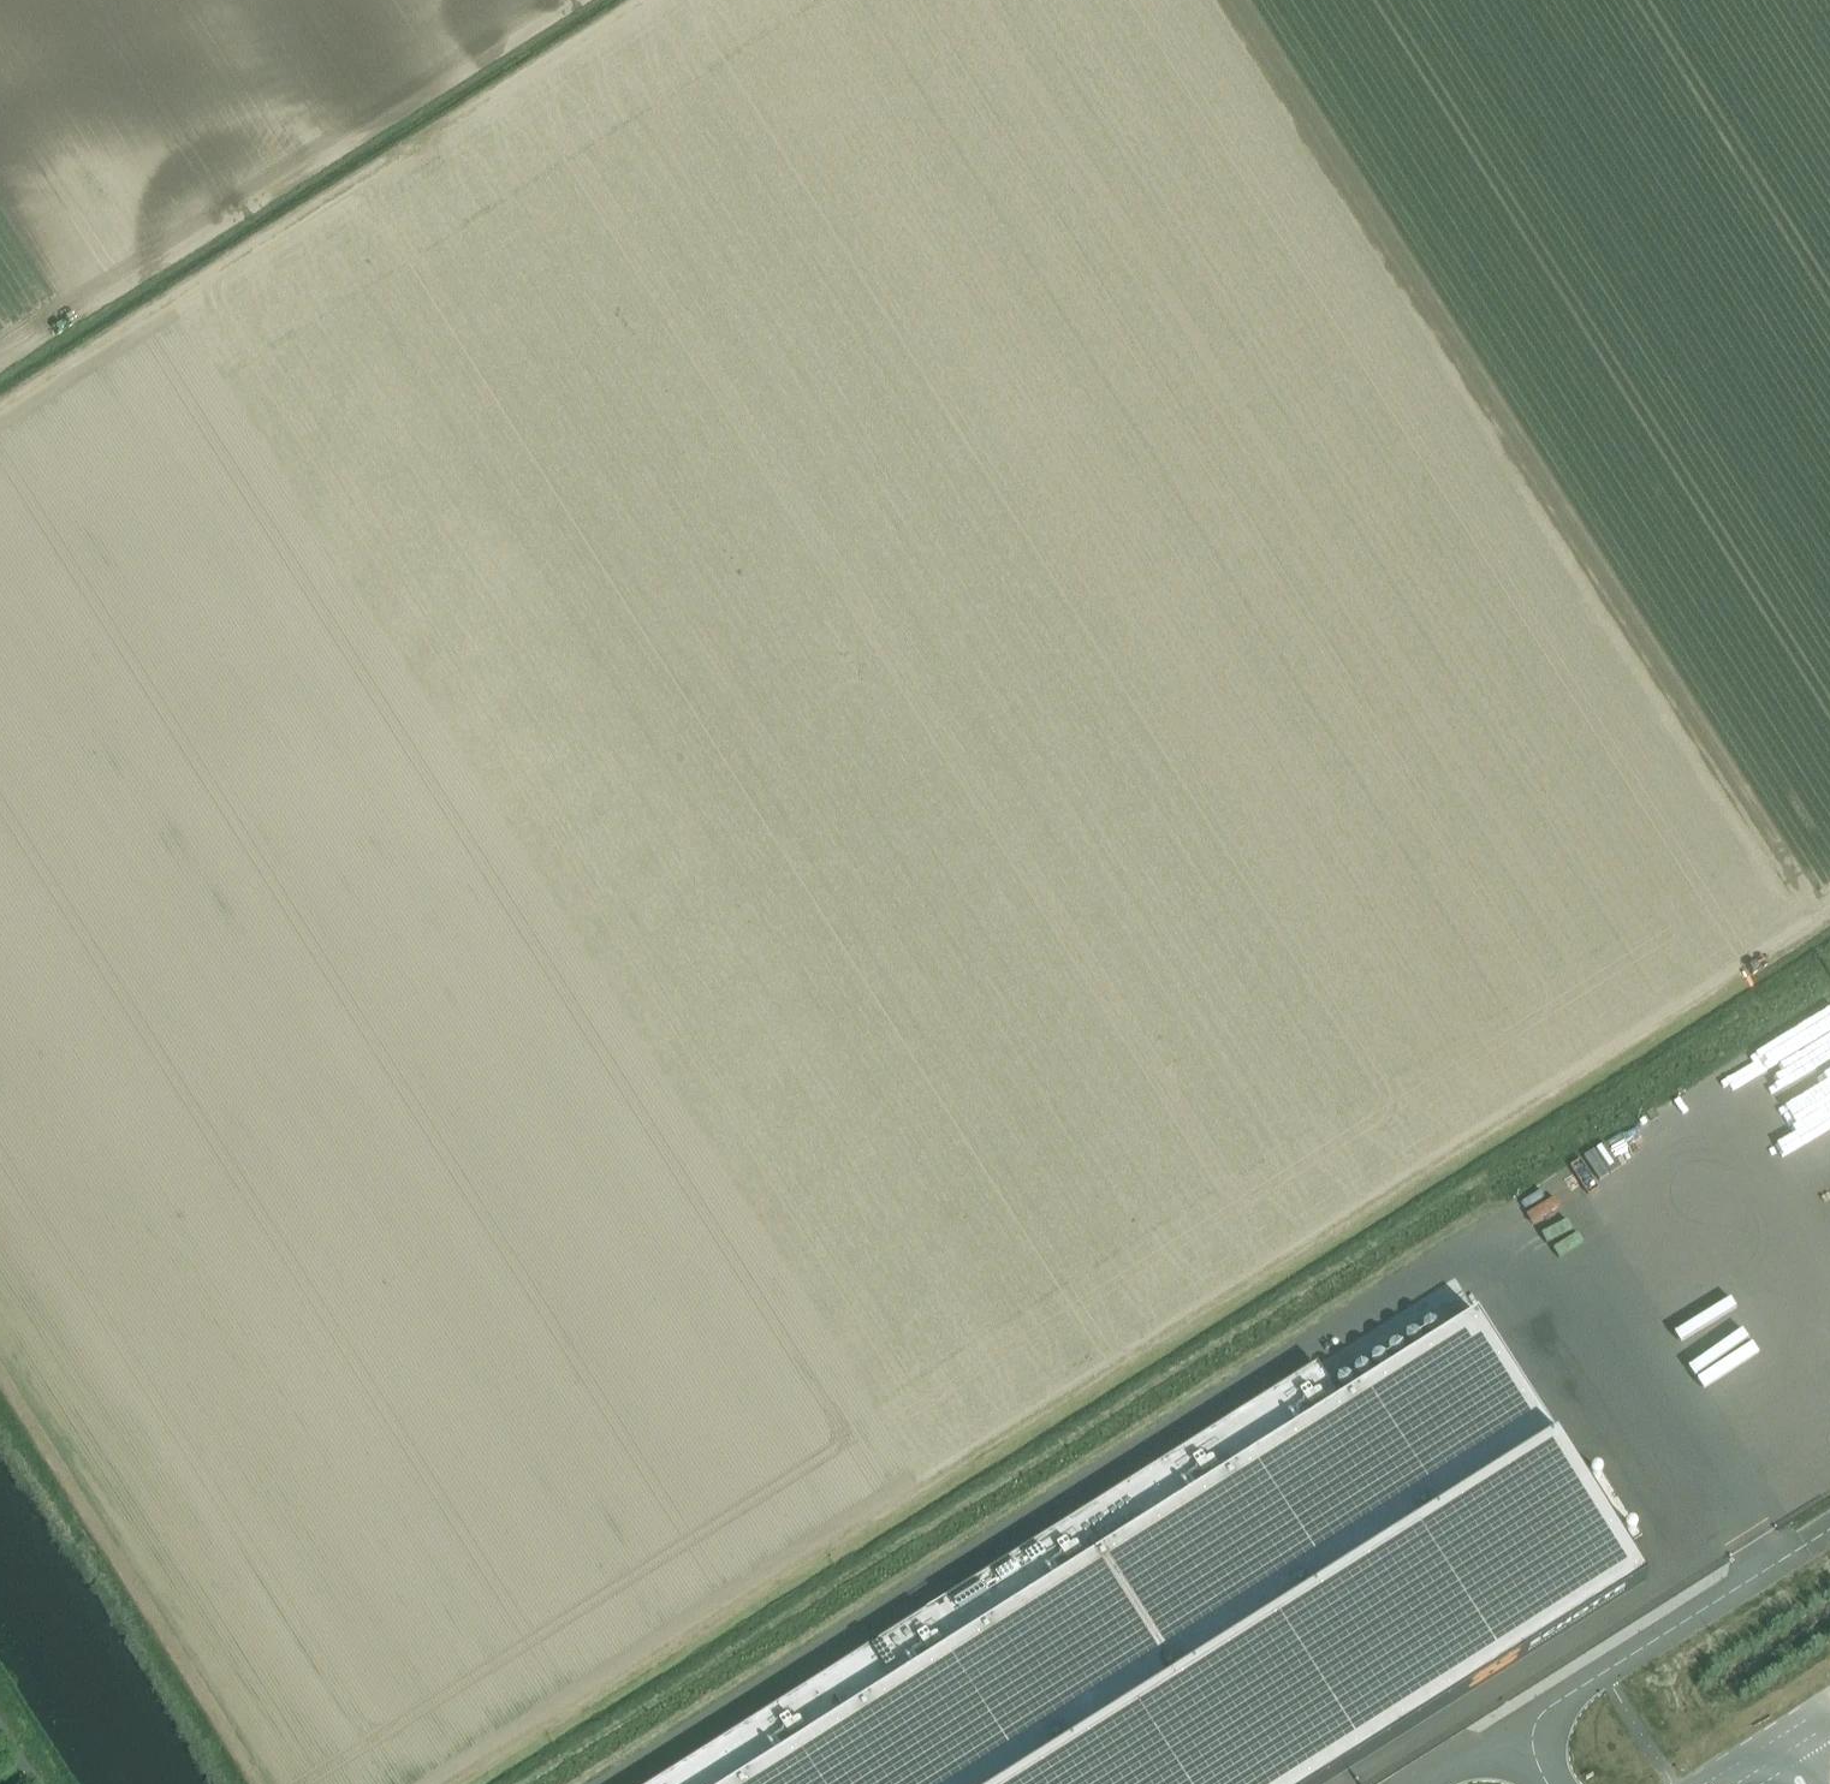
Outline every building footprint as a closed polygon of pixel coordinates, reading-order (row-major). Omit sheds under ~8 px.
[(1645,1581),(1476,1313),(1263,1447),(1241,1411),(651,1783),(1324,1783),(1645,1581)]
